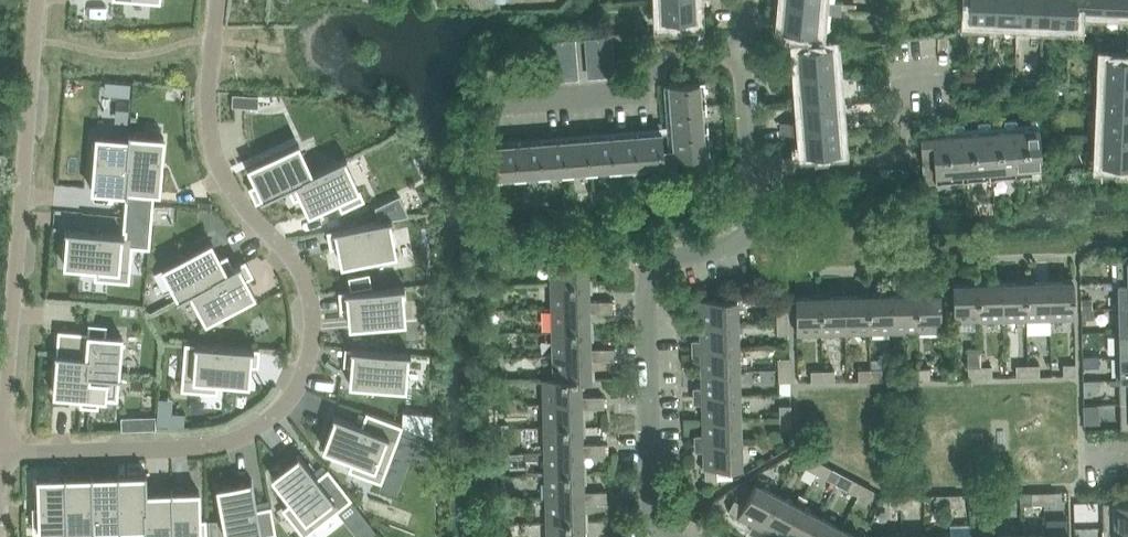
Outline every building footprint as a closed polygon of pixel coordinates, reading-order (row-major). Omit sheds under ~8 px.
[(655,5),(661,11),(662,29),(695,28),(695,23),(694,0),(655,0),(655,5)] [(818,6),(818,12),(829,14),(830,1),(819,0),(818,6)] [(995,22),(996,0),(969,0),(968,20),(978,21),(983,26),(989,26),(994,21),(995,22)] [(1022,23),(1023,0),(996,0),(995,22),(1005,22),(1009,27),(1015,27),(1020,23),(1022,23)] [(1049,24),(1050,0),(1023,0),(1022,23),(1031,23),(1036,28),(1042,28),(1047,24),(1049,24)] [(1049,24),(1057,24),(1062,29),(1069,30),(1074,25),(1076,25),(1077,8),(1076,8),(1076,0),(1050,0),(1049,24)] [(1076,8),(1077,8),(1102,9),(1103,0),(1076,0),(1076,8)] [(1102,9),(1127,10),(1127,0),(1103,0),(1102,9)] [(830,1),(829,14),(830,14),(841,15),(841,8),(842,2),(836,2),(830,1)] [(785,3),(783,30),(788,31),(816,33),(816,30),(828,32),(830,14),(829,14),(818,12),(818,6),(785,3)] [(710,23),(695,23),(695,28),(695,29),(695,32),(711,31),(711,29),(710,23)] [(610,38),(586,40),(589,76),(613,74),(610,38)] [(573,41),(550,43),(553,79),(576,77),(573,41)] [(798,47),(800,68),(800,74),(833,71),(833,65),(839,58),(838,52),(831,46),(831,45),(798,47)] [(1111,46),(1111,57),(1123,57),(1124,46),(1111,46)] [(1104,85),(1127,86),(1127,58),(1123,57),(1111,57),(1105,57),(1104,85)] [(800,68),(788,69),(789,80),(801,79),(800,74),(800,68)] [(788,69),(777,70),(777,75),(778,81),(789,80),(788,69)] [(801,79),(802,100),(835,98),(835,92),(841,85),(840,78),(833,72),(833,71),(800,74),(801,79)] [(669,83),(670,106),(706,104),(704,81),(669,83)] [(1104,111),(1127,112),(1127,86),(1104,85),(1104,111)] [(242,95),(242,106),(257,107),(258,96),(242,95)] [(802,100),(804,121),(804,126),(837,124),(837,118),(843,111),(842,105),(835,98),(802,100)] [(670,106),(672,131),(708,128),(706,104),(670,106)] [(1103,137),(1127,138),(1127,112),(1104,111),(1103,137)] [(1016,118),(1009,119),(1013,176),(1043,174),(1039,127),(1043,127),(1042,117),(1031,117),(1031,123),(1017,124),(1016,118)] [(978,121),(978,127),(980,126),(984,179),(1013,176),(1009,119),(1004,119),(1005,125),(990,126),(990,121),(978,121)] [(804,121),(792,122),(793,133),(805,132),(804,126),(804,121)] [(792,122),(781,122),(781,128),(782,134),(793,133),(792,122)] [(952,129),(950,129),(954,181),(984,179),(980,126),(978,127),(964,128),(963,122),(951,123),(952,129)] [(837,124),(804,126),(805,132),(806,154),(839,152),(839,145),(845,137),(844,131),(837,125),(837,124)] [(954,181),(950,129),(937,130),(937,125),(919,126),(924,183),(954,181)] [(672,131),(674,148),(674,156),(676,156),(710,153),(708,128),(672,131)] [(96,136),(91,190),(126,193),(129,163),(126,162),(129,132),(128,132),(127,138),(96,136)] [(125,202),(152,204),(153,191),(159,192),(163,137),(130,135),(130,132),(129,132),(126,162),(129,163),(126,193),(125,202)] [(654,132),(636,134),(641,170),(658,169),(654,132)] [(662,132),(654,132),(658,169),(664,168),(666,170),(673,170),(676,167),(676,156),(674,156),(674,148),(663,148),(662,132)] [(636,134),(613,136),(618,172),(641,170),(636,134)] [(613,136),(590,137),(595,174),(618,172),(613,136)] [(590,137),(566,139),(570,175),(595,174),(590,137)] [(1103,137),(1102,164),(1127,165),(1127,138),(1103,137)] [(566,139),(541,141),(545,177),(570,175),(566,139)] [(541,141),(517,143),(520,179),(545,177),(541,141)] [(311,173),(298,143),(247,167),(256,184),(249,188),(255,202),(288,187),(313,175),(311,173)] [(520,179),(517,143),(494,145),(497,181),(520,179)] [(344,208),(363,199),(344,160),(346,159),(345,157),(311,173),(313,175),(288,187),(293,199),(300,196),(308,213),(339,198),(344,208)] [(399,195),(374,207),(381,221),(391,219),(409,215),(399,195)] [(152,204),(125,202),(124,215),(151,217),(152,204)] [(148,247),(151,217),(124,215),(123,230),(125,230),(125,235),(64,230),(64,232),(66,232),(64,265),(95,267),(95,278),(128,281),(131,246),(148,247)] [(341,264),(396,254),(389,221),(392,220),(391,219),(381,221),(327,231),(330,247),(337,245),(341,264)] [(202,284),(240,263),(232,267),(226,255),(220,259),(211,242),(162,268),(178,297),(175,298),(176,299),(202,285),(202,284)] [(549,260),(550,281),(588,280),(587,248),(575,248),(575,260),(549,260)] [(1117,285),(1127,284),(1127,259),(1116,259),(1117,285)] [(245,278),(252,275),(244,261),(240,263),(202,284),(202,285),(176,299),(176,300),(190,293),(205,321),(254,295),(245,278)] [(369,272),(347,277),(350,289),(372,285),(369,272)] [(550,281),(551,308),(589,307),(589,301),(588,280),(550,281)] [(1049,281),(1025,282),(1026,321),(1050,320),(1049,281)] [(1073,281),(1049,281),(1050,320),(1074,320),(1073,281)] [(1025,282),(1001,283),(1002,322),(1026,321),(1025,282)] [(979,322),(978,283),(953,284),(954,323),(979,322)] [(1001,283),(978,283),(979,322),(1002,322),(1001,283)] [(1118,308),(1127,308),(1127,284),(1117,285),(1118,308)] [(404,286),(339,292),(340,308),(347,307),(349,326),(404,322),(402,288),(404,288),(404,286)] [(940,293),(915,294),(916,333),(941,332),(940,293)] [(892,294),(868,295),(869,334),(893,333),(892,294)] [(915,294),(892,294),(893,333),(916,333),(915,294)] [(844,295),(820,296),(821,335),(845,334),(844,295)] [(868,295),(844,295),(845,334),(869,334),(868,295)] [(821,335),(820,296),(796,297),(797,336),(821,335)] [(700,308),(700,324),(738,323),(737,298),(693,300),(693,308),(700,308)] [(1081,299),(1081,309),(1091,308),(1091,299),(1081,299)] [(600,301),(589,301),(589,307),(589,313),(600,313),(600,301)] [(612,301),(600,301),(600,313),(612,312),(612,306),(612,301)] [(551,308),(551,332),(589,331),(589,313),(589,307),(551,308)] [(1081,309),(1081,318),(1093,318),(1093,308),(1091,308),(1081,309)] [(1118,332),(1127,331),(1127,308),(1118,308),(1118,332)] [(777,311),(777,321),(789,320),(788,311),(777,311)] [(789,320),(777,321),(777,334),(789,334),(789,320)] [(694,340),(694,348),(738,347),(738,323),(700,324),(701,340),(694,340)] [(88,333),(58,331),(57,353),(54,353),(54,354),(88,356),(87,374),(121,376),(121,375),(118,375),(121,336),(105,335),(105,325),(89,324),(88,333)] [(551,332),(552,356),(590,355),(590,349),(589,331),(551,332)] [(1119,355),(1127,355),(1127,331),(1118,332),(1119,355)] [(257,365),(258,349),(185,343),(181,389),(216,391),(217,381),(248,383),(250,364),(257,365)] [(966,347),(967,366),(980,365),(979,346),(966,347)] [(701,356),(702,372),(739,371),(738,347),(694,348),(695,356),(701,356)] [(351,365),(349,384),(405,388),(407,355),(410,355),(410,353),(345,348),(344,364),(351,365)] [(613,348),(601,349),(602,360),(613,360),(613,354),(613,348)] [(601,349),(590,349),(590,355),(590,360),(602,360),(601,349)] [(81,396),(80,405),(97,406),(98,398),(116,399),(118,377),(121,377),(121,376),(87,374),(88,356),(54,354),(54,355),(56,355),(53,394),(81,396)] [(552,356),(553,379),(553,380),(580,379),(591,379),(590,360),(590,355),(552,356)] [(1119,379),(1127,379),(1127,355),(1119,355),(1119,379)] [(778,359),(778,367),(789,367),(789,358),(778,359)] [(1075,364),(1063,365),(1063,376),(1075,375),(1075,364)] [(1039,365),(1027,366),(1027,376),(1039,376),(1039,365)] [(992,366),(980,367),(980,378),(992,377),(992,366)] [(1027,376),(1027,366),(1016,366),(1016,377),(1027,376)] [(789,367),(778,367),(778,381),(790,381),(789,367)] [(980,378),(980,367),(968,367),(968,378),(980,378)] [(919,379),(919,368),(906,369),(906,379),(919,379)] [(929,368),(919,368),(919,379),(930,379),(929,368)] [(882,369),(869,370),(869,381),(882,380),(882,369)] [(869,381),(869,370),(858,370),(859,381),(869,381)] [(696,388),(696,396),(740,394),(739,371),(702,372),(702,387),(696,388)] [(822,382),(821,371),(811,371),(811,382),(822,382)] [(834,371),(821,371),(822,382),(834,382),(834,371)] [(542,380),(543,403),(581,402),(581,397),(580,379),(553,380),(553,379),(542,380)] [(1120,403),(1127,403),(1127,379),(1119,379),(1120,403)] [(1084,380),(1084,396),(1091,396),(1099,387),(1099,380),(1084,380)] [(702,403),(703,419),(740,418),(740,394),(696,396),(696,404),(702,403)] [(592,396),(581,397),(581,402),(581,408),(592,408),(592,396)] [(603,396),(592,396),(592,408),(604,408),(604,402),(603,396)] [(159,398),(157,422),(183,424),(184,418),(171,417),(171,412),(172,399),(159,398)] [(543,403),(543,427),(581,426),(581,408),(581,402),(543,403)] [(1098,404),(1083,405),(1084,423),(1098,422),(1098,404)] [(779,405),(780,416),(791,416),(791,405),(779,405)] [(378,486),(396,493),(410,456),(422,460),(431,437),(417,431),(366,412),(361,425),(333,414),(332,416),(334,417),(323,448),(352,459),(348,469),(380,481),(378,486)] [(432,413),(417,412),(417,431),(431,437),(432,413)] [(791,416),(780,416),(780,429),(791,428),(791,416)] [(155,417),(139,417),(139,429),(155,429),(155,417)] [(697,435),(697,443),(741,442),(740,418),(703,419),(703,435),(697,435)] [(543,427),(544,451),(582,450),(582,444),(581,426),(543,427)] [(741,442),(697,443),(697,451),(704,451),(705,479),(732,478),(732,467),(742,467),(741,442)] [(593,444),(582,444),(582,450),(582,456),(594,455),(593,444)] [(605,444),(593,444),(594,455),(605,455),(605,449),(605,444)] [(544,451),(545,476),(583,475),(582,456),(582,450),(544,451)] [(303,535),(335,508),(357,536),(369,536),(376,532),(327,469),(316,477),(298,454),(296,455),(298,456),(271,477),(291,502),(282,508),(303,535)] [(805,468),(814,473),(820,462),(811,457),(805,468)] [(820,462),(814,473),(824,478),(830,467),(825,465),(820,462)] [(144,475),(119,476),(119,473),(118,473),(119,531),(120,531),(120,529),(144,528),(144,536),(145,536),(144,502),(146,501),(145,472),(144,472),(144,475)] [(171,489),(170,489),(170,492),(147,492),(146,472),(145,472),(146,501),(144,502),(145,536),(172,536),(171,489)] [(92,474),(91,474),(93,532),(94,532),(94,529),(118,529),(118,531),(119,531),(118,473),(117,473),(117,476),(92,476),(92,474)] [(92,532),(93,532),(91,474),(90,474),(90,477),(66,477),(66,475),(65,475),(66,533),(68,533),(67,530),(92,529),(92,532)] [(33,507),(33,531),(66,530),(66,533),(65,475),(64,475),(64,477),(37,478),(38,507),(33,507)] [(545,476),(545,499),(583,498),(583,492),(583,475),(545,476)] [(226,536),(250,536),(275,533),(270,506),(257,509),(251,479),(249,479),(250,481),(217,487),(226,536)] [(846,489),(857,495),(862,484),(853,479),(846,489)] [(750,529),(757,533),(777,494),(756,483),(744,504),(734,499),(728,510),(753,524),(750,529)] [(862,484),(857,495),(868,500),(873,490),(862,484)] [(199,491),(172,492),(172,489),(171,489),(172,536),(206,536),(205,520),(200,520),(199,491)] [(595,491),(583,492),(583,498),(583,503),(595,503),(595,491)] [(606,491),(595,491),(595,503),(606,503),(606,497),(606,491)] [(1043,504),(1043,492),(1032,492),(1032,505),(1043,504)] [(1055,492),(1043,492),(1043,504),(1055,504),(1055,492)] [(996,505),(996,493),(984,494),(984,506),(996,505)] [(1008,493),(996,493),(996,505),(1008,505),(1008,493)] [(778,536),(782,536),(798,505),(777,494),(757,533),(764,536),(767,531),(778,536)] [(949,507),(949,494),(936,495),(937,507),(949,507)] [(960,494),(949,494),(949,507),(960,506),(960,494)] [(912,495),(900,496),(900,508),(907,508),(913,507),(912,495)] [(900,508),(900,496),(889,496),(889,508),(900,508)] [(545,499),(546,526),(584,525),(583,503),(583,498),(545,499)] [(1103,528),(1127,528),(1127,502),(1103,502),(1103,528)] [(819,517),(798,505),(782,536),(809,536),(819,517)] [(840,528),(819,517),(809,536),(835,536),(840,528)] [(1075,518),(1075,528),(1088,528),(1088,518),(1075,518)] [(208,519),(208,536),(217,536),(217,519),(208,519)] [(546,526),(546,536),(584,536),(584,525),(546,526)] [(835,536),(858,536),(840,528),(835,536)] [(1104,536),(1127,536),(1127,528),(1103,528),(1104,536)]
